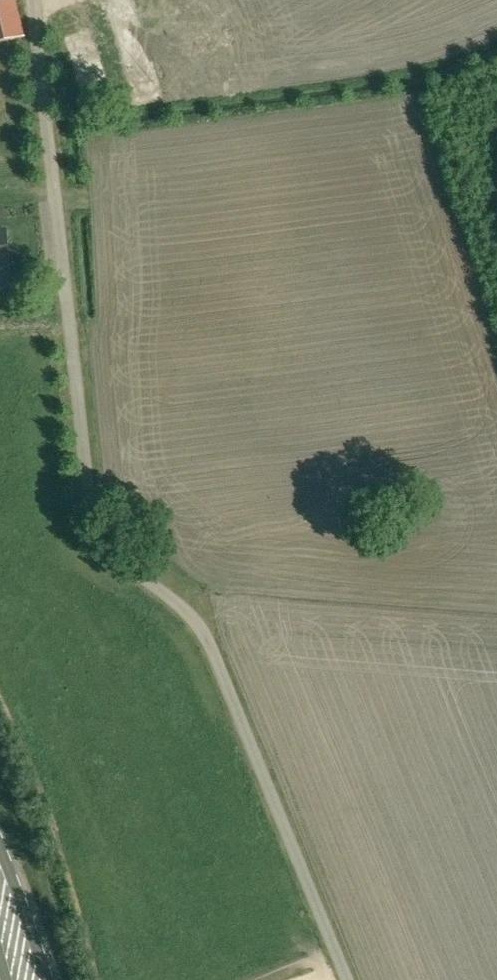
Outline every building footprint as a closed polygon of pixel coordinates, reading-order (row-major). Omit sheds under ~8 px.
[(24,37),(16,0),(0,0),(0,42),(24,37)] [(9,263),(6,229),(0,230),(0,264),(9,263)]
